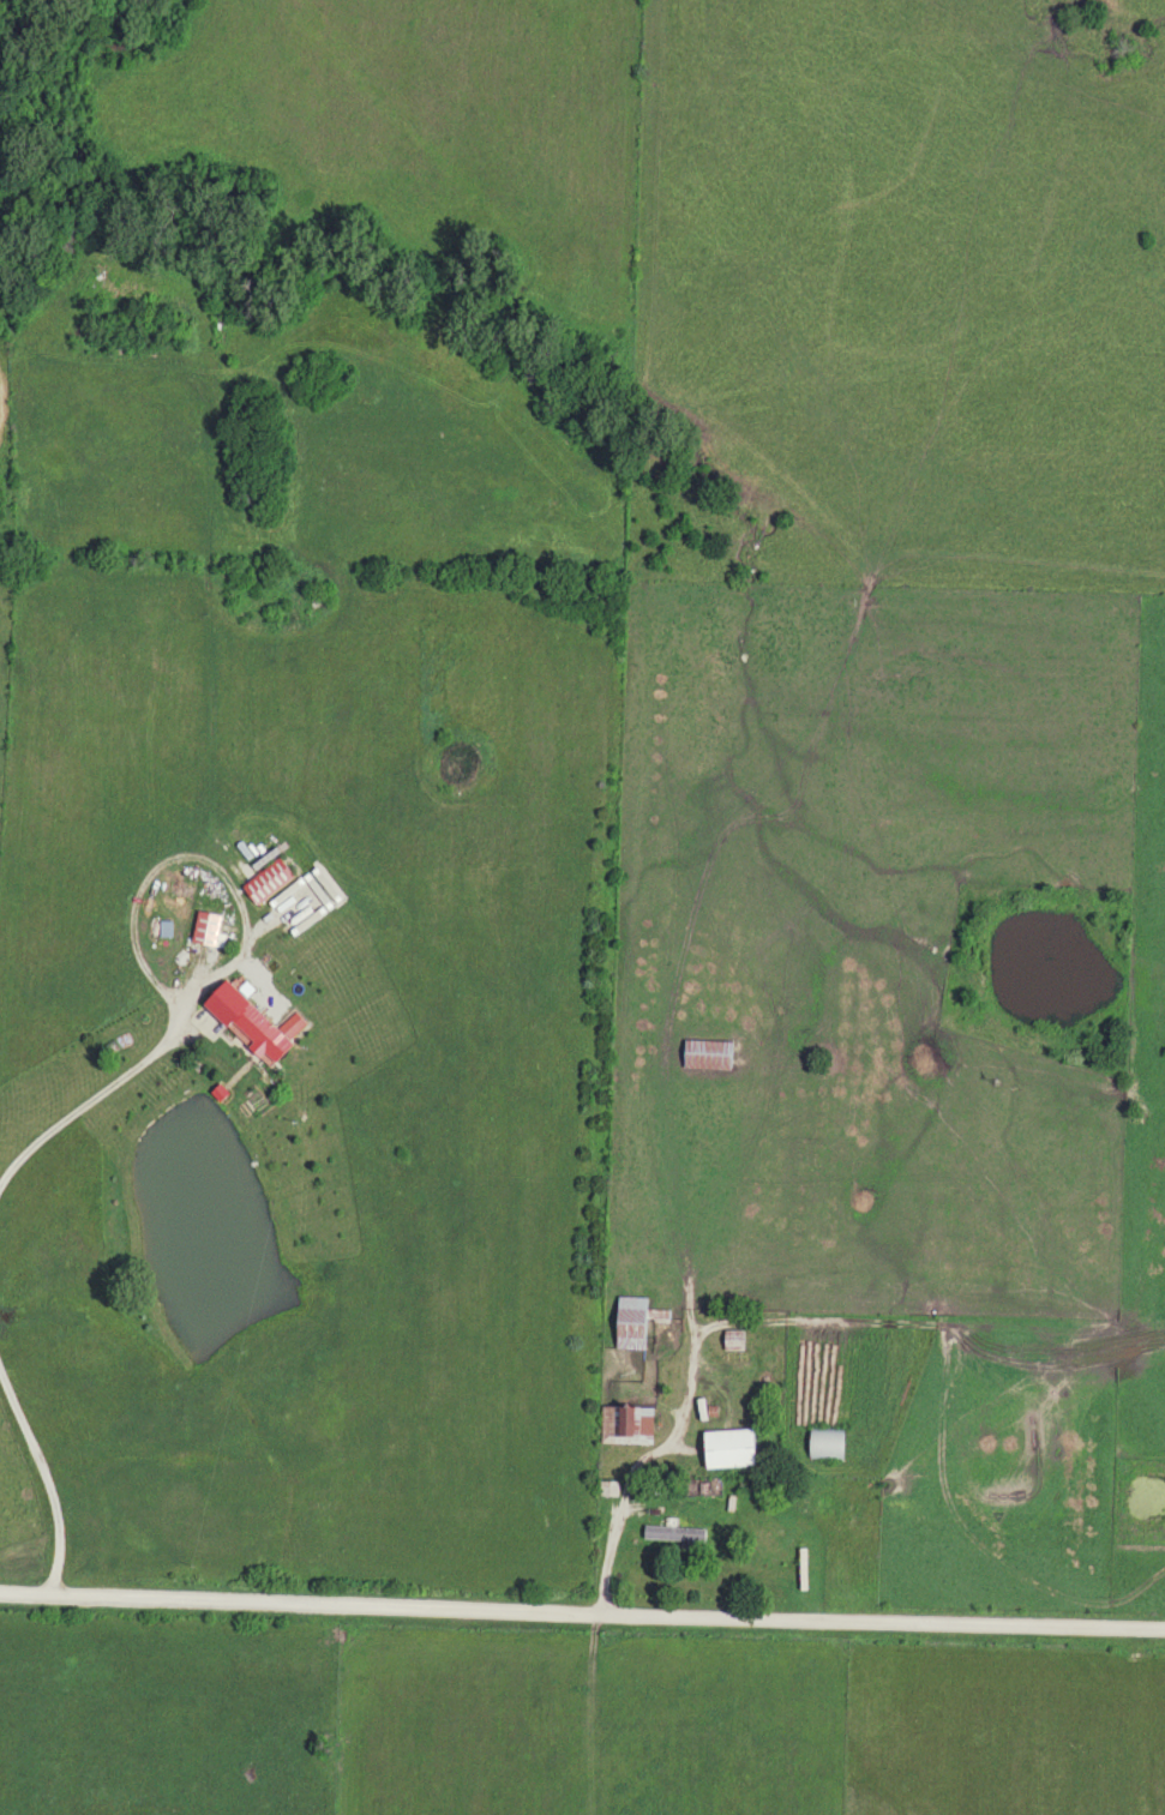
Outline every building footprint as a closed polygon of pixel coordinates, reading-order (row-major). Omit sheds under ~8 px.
[(287,1043),(217,977),(194,1002),(252,1058),(258,1052),(269,1062),(287,1043)] [(731,1041),(678,1041),(678,1069),(731,1069),(731,1041)] [(611,1348),(644,1349),(645,1321),(667,1321),(667,1310),(645,1310),(645,1297),(612,1296),(611,1348)] [(744,1351),(744,1330),(720,1330),(720,1351),(744,1351)] [(598,1444),(651,1444),(651,1406),(598,1406),(598,1444)] [(754,1429),(696,1431),(697,1468),(755,1466),(754,1429)]
